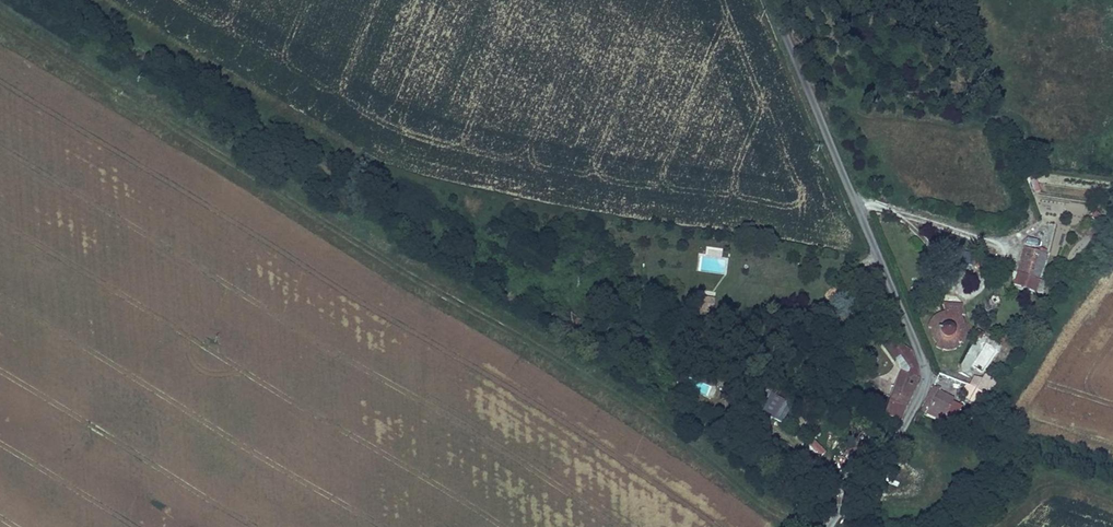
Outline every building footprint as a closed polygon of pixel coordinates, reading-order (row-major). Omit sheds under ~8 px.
[(1020,286),(1017,299),(1034,303),(1037,290),(1043,267),(1022,262),(1016,285),(1020,286)] [(1045,292),(1037,290),(1034,303),(1042,305),(1045,292)] [(713,312),(713,299),(698,299),(697,311),(713,312)] [(962,314),(958,312),(954,311),(944,300),(931,310),(937,317),(934,320),(932,324),(931,328),(932,333),(933,337),(935,340),(937,344),(940,346),(944,348),(948,349),(953,349),(957,348),(960,346),(964,344),(966,341),(968,337),(969,333),(970,329),(969,324),(967,321),(965,317),(962,314)] [(910,364),(909,374),(898,368),(887,392),(882,411),(898,417),(916,375),(916,363),(913,345),(903,337),(899,325),(887,330),(896,351),(901,349),(910,364)] [(988,345),(972,362),(981,371),(998,354),(988,345)] [(979,370),(971,385),(972,386),(984,392),(994,379),(979,370)] [(948,383),(947,391),(958,392),(960,384),(948,383)] [(969,400),(975,404),(984,392),(972,386),(965,397),(969,400)] [(939,411),(937,415),(955,420),(961,406),(954,403),(955,401),(941,395),(943,392),(935,388),(928,405),(931,406),(930,409),(934,411),(935,409),(939,411)] [(762,417),(783,426),(791,405),(770,397),(762,417)] [(963,408),(969,412),(975,404),(969,400),(963,408)]
